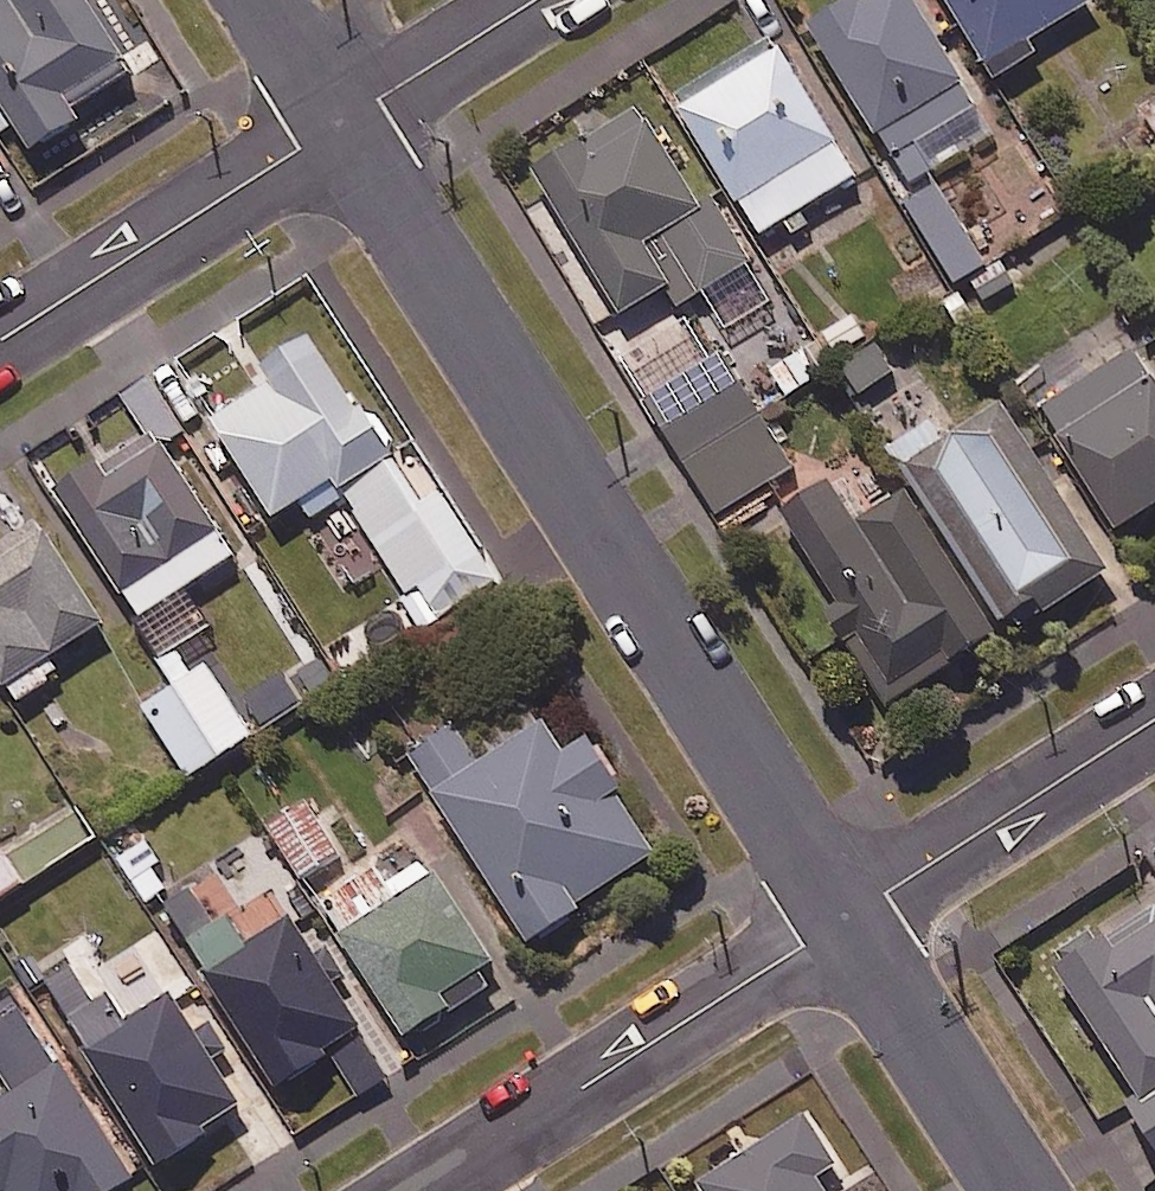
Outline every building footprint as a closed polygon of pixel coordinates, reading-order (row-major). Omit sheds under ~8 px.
[(86,0),(16,0),(0,11),(0,107),(45,175),(91,144),(77,123),(140,82),(86,0)] [(916,0),(826,0),(807,11),(880,127),(911,176),(994,124),(963,74),(916,0)] [(998,71),(1037,45),(1030,35),(1085,0),(952,0),(998,71)] [(830,134),(769,31),(677,86),(737,189),(761,229),(780,217),(790,234),(816,219),(806,202),(853,174),(830,134)] [(698,201),(636,99),(535,161),(623,305),(666,279),(679,300),(749,257),(710,194),(698,201)] [(1144,108),(1154,124),(1154,101),(1144,108)] [(936,174),(901,195),(953,280),(988,259),(936,174)] [(667,420),(740,377),(697,303),(624,346),(667,420)] [(340,484),(390,450),(309,326),(258,360),(270,378),(214,415),(276,509),(299,493),(313,514),(345,492),(340,484)] [(862,389),(865,395),(882,389),(877,377),(890,373),(878,340),(841,354),(855,391),(862,389)] [(1137,345),(1046,399),(1118,519),(1154,497),(1154,374),(1137,345)] [(165,443),(191,426),(153,368),(119,390),(148,435),(105,462),(98,451),(56,478),(123,583),(142,612),(235,552),(216,523),(165,443)] [(740,377),(667,420),(717,506),(790,464),(740,377)] [(912,476),(1000,616),(1014,608),(1024,624),(1113,568),(1004,394),(946,429),(934,411),(889,439),(912,476)] [(410,587),(420,581),(429,595),(391,620),(403,637),(496,576),(418,457),(402,468),(392,453),(342,485),(410,587)] [(1000,616),(912,476),(857,511),(830,468),(779,499),(837,591),(827,598),(850,634),(873,672),(890,698),(1006,626),(1000,616)] [(0,529),(0,672),(15,697),(58,671),(48,653),(101,621),(34,509),(0,529)] [(252,729),(207,660),(194,668),(176,641),(156,654),(174,681),(144,700),(189,769),(252,729)] [(409,751),(531,936),(585,900),(582,896),(655,848),(611,780),(620,774),(590,728),(561,747),(538,713),(477,753),(455,720),(409,751)] [(343,850),(310,796),(270,821),(303,874),(343,850)] [(174,886),(144,838),(117,855),(148,903),(174,886)] [(7,848),(0,852),(0,892),(25,876),(7,848)] [(492,958),(422,855),(389,877),(378,861),(319,901),(407,1029),(451,998),(456,1006),(491,981),(480,966),(492,958)] [(390,1071),(363,1028),(293,907),(246,934),(211,873),(170,896),(275,1079),(330,1047),(359,1091),(390,1071)] [(1112,939),(1104,927),(1056,958),(1141,1090),(1127,1098),(1154,1141),(1154,912),(1112,939)] [(122,1018),(78,951),(40,975),(158,1158),(244,1102),(169,987),(122,1018)] [(134,1169),(60,1053),(54,1057),(22,1007),(0,1021),(0,1066),(12,1084),(0,1092),(0,1190),(100,1190),(134,1169)] [(816,1169),(834,1158),(805,1111),(699,1176),(708,1190),(829,1190),(816,1169)]
